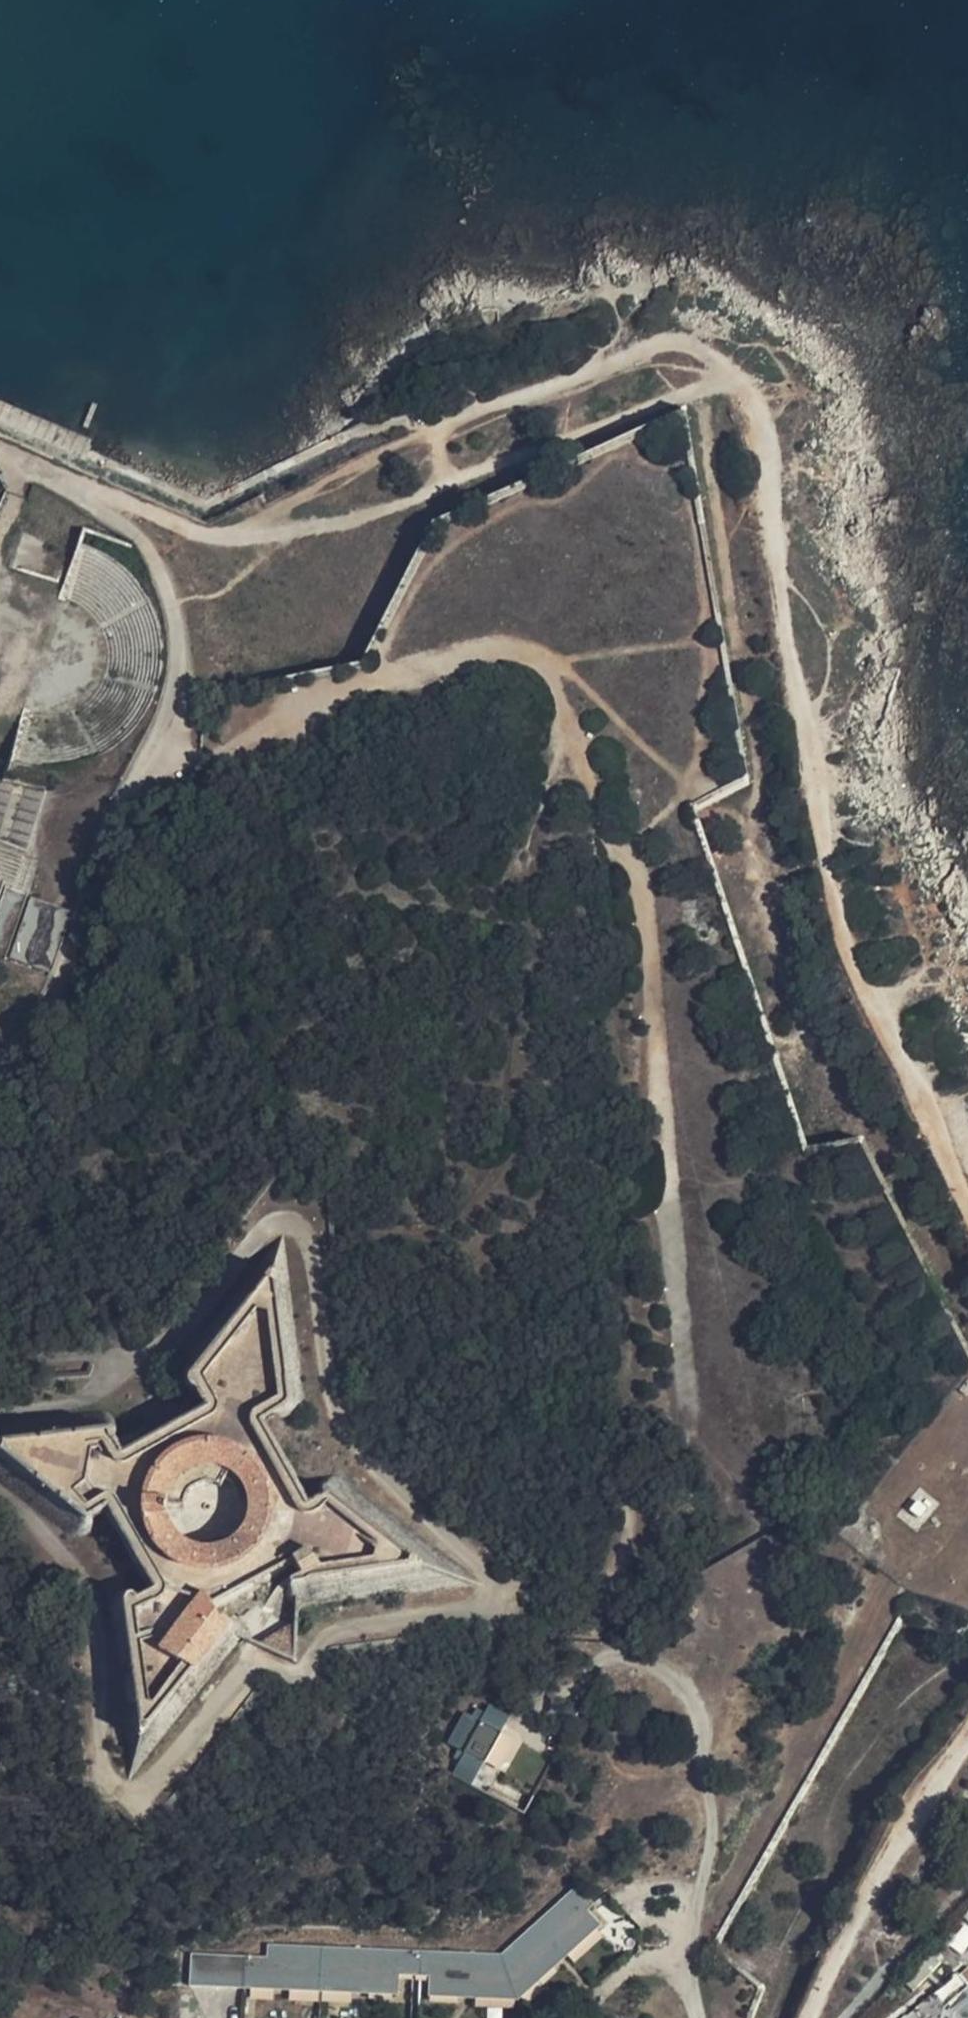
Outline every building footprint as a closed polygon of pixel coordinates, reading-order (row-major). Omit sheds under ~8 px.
[(129,1583),(116,1587),(107,1596),(104,1608),(130,1783),(239,1646),(246,1649),(306,1672),(309,1603),(470,1587),(338,1478),(330,1476),(321,1479),(314,1484),(278,1423),(293,1416),(304,1411),(306,1402),(280,1233),(174,1359),(170,1367),(171,1377),(184,1396),(123,1432),(118,1422),(113,1414),(100,1413),(0,1427),(0,1440),(103,1427),(104,1427),(106,1427),(107,1428),(108,1428),(109,1429),(109,1430),(108,1431),(108,1432),(107,1432),(116,1447),(200,1402),(191,1383),(189,1383),(187,1382),(186,1380),(185,1378),(184,1377),(184,1375),(185,1372),(185,1371),(186,1370),(187,1367),(189,1365),(191,1362),(271,1264),(286,1392),(287,1395),(287,1397),(287,1400),(287,1401),(285,1403),(284,1405),(282,1406),(282,1407),(280,1407),(259,1420),(310,1503),(323,1496),(323,1495),(323,1494),(323,1492),(326,1492),(327,1493),(328,1494),(424,1572),(302,1586),(301,1624),(299,1661),(261,1646),(223,1632),(193,1672),(140,1742),(119,1606),(119,1603),(119,1601),(120,1598),(120,1597),(122,1595),(123,1595),(124,1595),(125,1595),(126,1596),(127,1596),(127,1597),(128,1598),(146,1589),(102,1508),(83,1522),(0,1456),(0,1476),(74,1534),(83,1537),(92,1535),(98,1529),(129,1583)] [(259,1460),(248,1450),(233,1442),(214,1439),(199,1440),(175,1449),(157,1466),(147,1491),(145,1507),(149,1525),(159,1544),(172,1556),(193,1566),(218,1568),(240,1561),(255,1551),(268,1534),(275,1515),(275,1493),(268,1473),(259,1460)] [(930,1505),(920,1496),(906,1513),(916,1521),(930,1505)] [(307,1575),(323,1567),(314,1549),(297,1557),(307,1575)] [(209,1605),(170,1654),(193,1672),(223,1632),(209,1605)] [(299,1661),(301,1624),(261,1646),(299,1661)] [(454,1719),(441,1743),(478,1764),(504,1718),(484,1705),(471,1728),(454,1719)] [(507,1723),(485,1760),(503,1770),(525,1733),(507,1723)] [(191,1954),(190,1985),(515,1997),(595,1923),(583,1910),(591,1903),(575,1886),(503,1953),(269,1944),(269,1957),(191,1954)]
